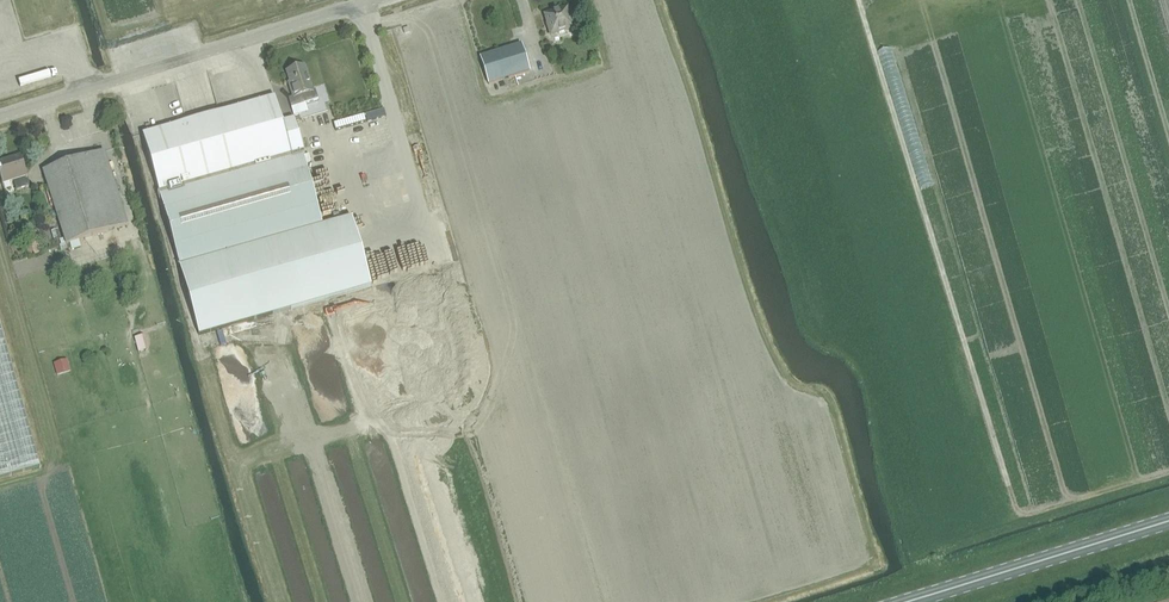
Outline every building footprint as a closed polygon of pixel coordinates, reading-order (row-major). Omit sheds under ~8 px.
[(544,14),(551,35),(573,28),(567,7),(544,14)] [(480,57),(488,84),(529,71),(521,44),(480,57)] [(290,88),(293,97),(288,99),(291,108),(305,103),(318,99),(315,90),(312,91),(304,66),(287,72),(292,88),(290,88)] [(201,86),(217,80),(215,75),(199,81),(201,86)] [(303,156),(302,155),(304,155),(304,154),(304,151),(298,130),(295,120),(294,119),(282,122),(275,97),(218,113),(222,125),(189,134),(186,122),(142,135),(159,194),(200,336),(372,287),(352,217),(323,225),(303,156)] [(386,116),(384,109),(365,114),(367,122),(386,116)] [(366,122),(364,115),(333,123),(335,131),(366,122)] [(43,171),(66,244),(127,224),(104,152),(43,171)] [(3,184),(13,181),(16,190),(30,186),(20,155),(0,161),(0,176),(3,184)] [(27,239),(29,255),(39,254),(37,238),(27,239)] [(41,466),(5,341),(0,323),(0,478),(41,466)] [(134,336),(138,351),(147,349),(143,333),(134,336)] [(67,358),(53,362),(56,375),(70,371),(67,358)]
